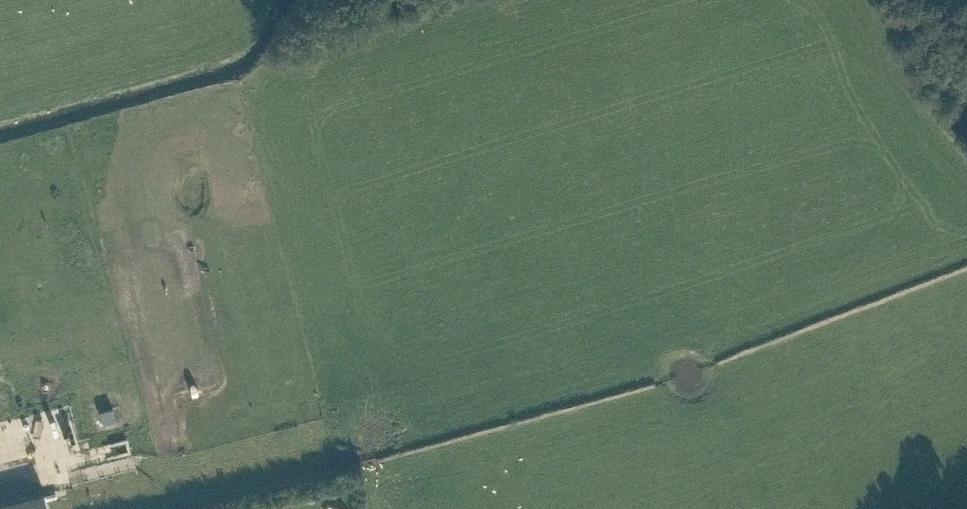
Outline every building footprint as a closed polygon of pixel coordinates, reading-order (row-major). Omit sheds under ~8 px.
[(0,502),(0,508),(50,508),(45,491),(0,502)]
